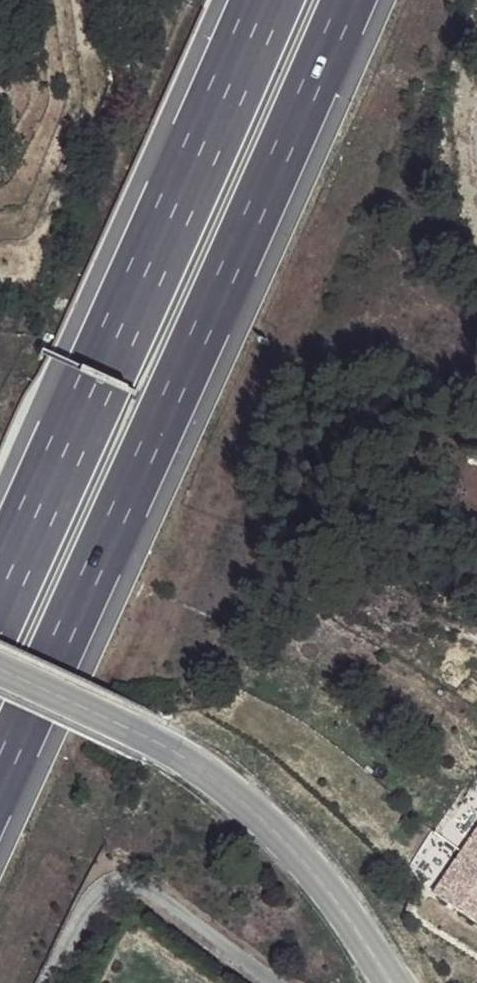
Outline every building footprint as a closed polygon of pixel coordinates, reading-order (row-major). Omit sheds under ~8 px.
[(101,363),(96,377),(124,386),(128,372),(101,363)]
